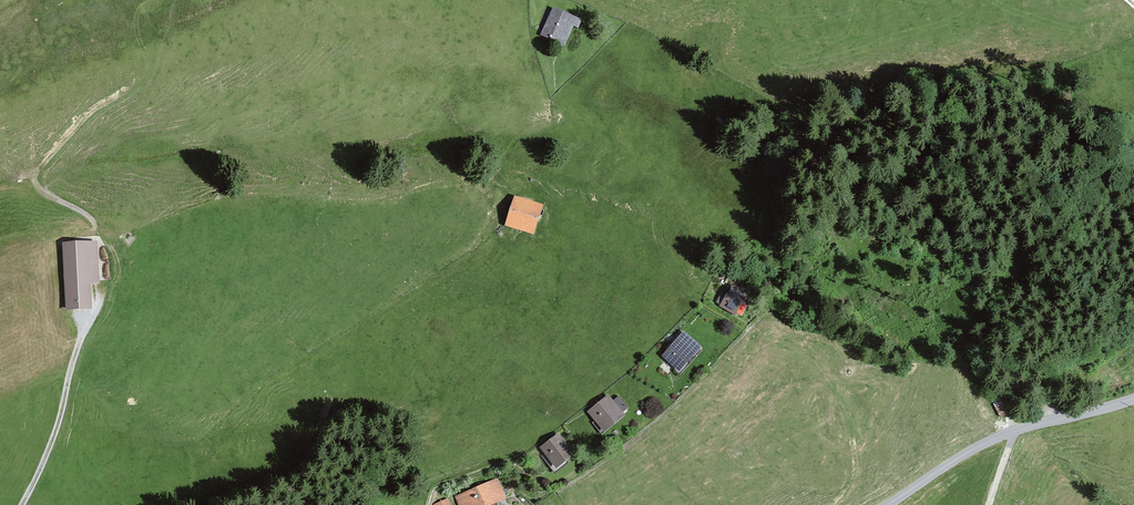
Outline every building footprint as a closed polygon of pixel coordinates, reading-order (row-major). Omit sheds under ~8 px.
[(581,21),(550,7),(538,35),(561,45),(569,27),(577,30),(581,21)] [(542,205),(512,196),(503,226),(533,235),(542,205)] [(98,243),(59,244),(62,312),(90,311),(89,284),(99,284),(98,243)] [(747,294),(727,284),(715,306),(735,316),(747,294)] [(694,355),(676,339),(661,357),(678,372),(694,355)] [(607,397),(587,413),(603,433),(623,417),(607,397)] [(557,434),(537,449),(553,470),(573,455),(557,434)] [(457,494),(461,504),(491,504),(506,499),(498,479),(457,494)] [(450,493),(435,498),(438,504),(454,504),(450,493)]
